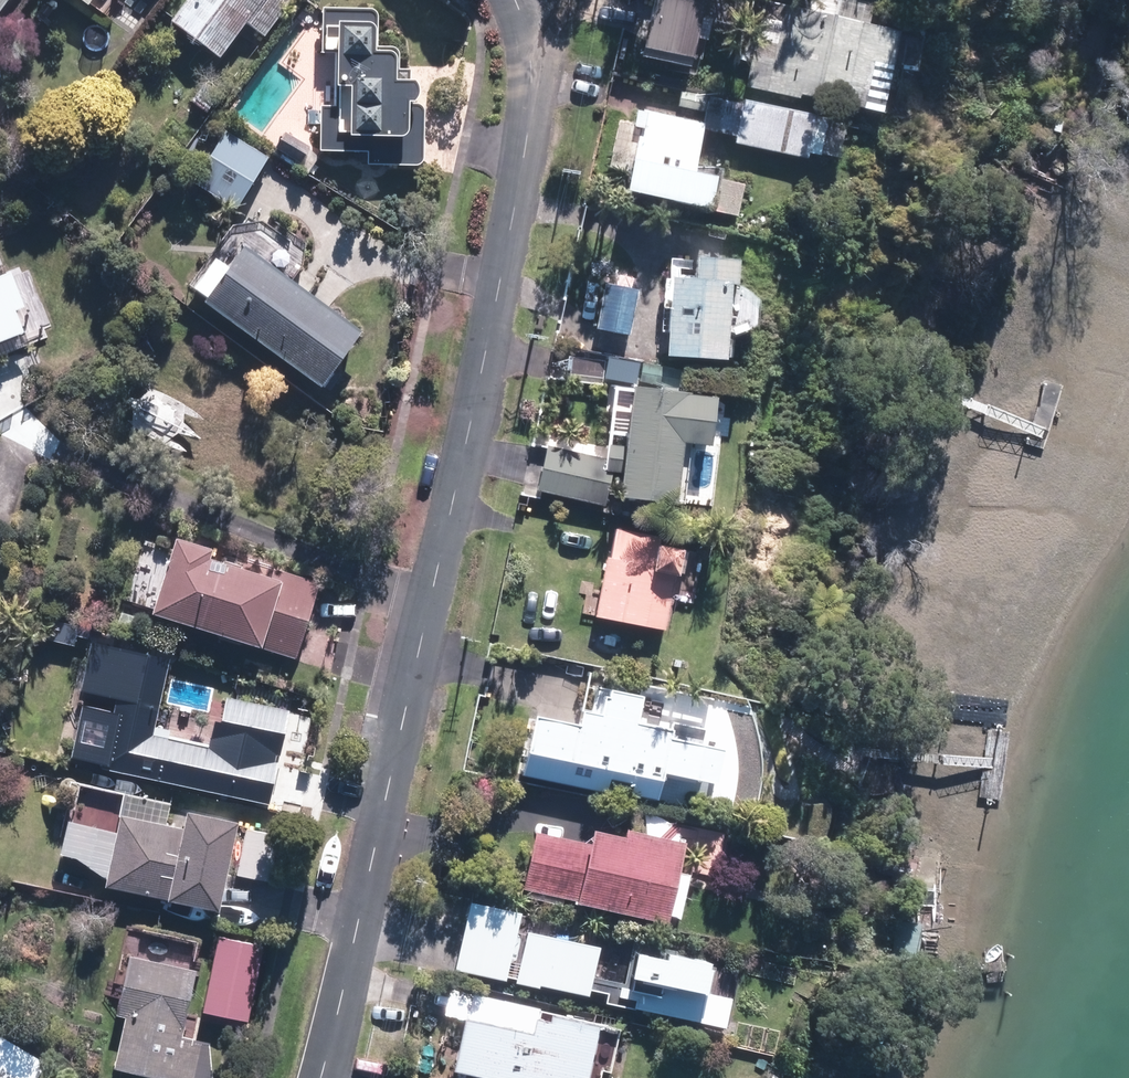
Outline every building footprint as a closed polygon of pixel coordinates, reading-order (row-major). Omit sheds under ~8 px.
[(8,0),(0,0),(0,11),(8,0)] [(217,57),(244,21),(264,36),(290,0),(183,0),(168,21),(217,57)] [(695,58),(704,6),(670,0),(663,0),(654,51),(695,58)] [(876,115),(888,64),(915,71),(923,35),(866,22),(871,1),(866,0),(809,0),(806,12),(757,0),(748,40),(753,42),(743,85),(796,97),(797,92),(859,107),(858,110),(876,115)] [(365,163),(415,164),(417,163),(418,163),(419,161),(421,159),(421,157),(422,108),(412,95),(413,91),(414,88),(413,85),(412,81),(410,78),(407,78),(407,69),(396,69),(396,53),(390,46),(374,46),(375,15),(368,8),(320,7),(319,49),(324,49),(323,106),(315,106),(314,139),(318,140),(318,150),(365,151),(365,163)] [(189,101),(205,111),(218,94),(202,82),(189,101)] [(621,187),(704,206),(711,175),(689,170),(699,127),(735,135),(733,142),(805,158),(805,152),(817,155),(824,122),(813,120),(814,115),(741,98),(740,105),(708,98),(702,122),(636,107),(632,124),(615,120),(605,166),(625,170),(621,187)] [(194,177),(237,204),(266,157),(223,131),(194,177)] [(276,146),(298,161),(307,147),(285,132),(276,146)] [(710,210),(735,216),(742,184),(718,178),(710,210)] [(201,300),(318,385),(359,329),(240,244),(201,300)] [(665,352),(722,356),(726,281),(733,282),(734,258),(693,256),(692,277),(669,275),(667,307),(661,306),(662,281),(633,280),(634,276),(621,273),(618,286),(603,283),(595,328),(627,334),(628,330),(666,332),(665,352)] [(23,331),(14,309),(23,306),(9,271),(0,274),(0,339),(23,331)] [(536,489),(601,505),(610,471),(620,472),(617,495),(673,501),(680,438),(706,440),(712,394),(678,390),(683,373),(645,363),(640,380),(644,381),(644,385),(629,384),(622,447),(610,444),(606,460),(547,446),(536,489)] [(593,615),(662,628),(673,573),(675,573),(680,547),(657,543),(658,536),(614,528),(608,556),(604,556),(593,615)] [(149,609),(293,657),(317,582),(273,567),(270,577),(208,556),(212,543),(202,540),(200,545),(173,536),(149,609)] [(115,625),(137,632),(141,619),(120,612),(115,625)] [(99,767),(260,801),(275,729),(233,720),(227,751),(150,734),(167,657),(107,645),(97,691),(115,695),(99,767)] [(678,670),(684,671),(686,662),(673,659),(672,665),(678,667),(678,670)] [(631,790),(654,794),(659,769),(713,780),(720,745),(699,741),(700,732),(633,718),(638,694),(594,685),(589,709),(579,707),(574,730),(530,721),(519,771),(602,788),(604,775),(633,781),(631,790)] [(104,885),(214,907),(232,820),(183,810),(179,826),(117,814),(104,885)] [(60,854),(86,860),(94,828),(66,822),(60,854)] [(562,897),(663,920),(682,840),(622,825),(620,835),(591,829),(588,844),(533,831),(521,887),(527,889),(525,897),(561,905),(562,897)] [(235,873),(264,879),(274,835),(245,829),(235,873)] [(517,917),(467,906),(453,971),(504,982),(517,917)] [(202,1009),(245,1018),(260,945),(217,936),(202,1009)] [(606,995),(605,1005),(697,1025),(708,968),(673,961),(675,955),(631,946),(623,988),(590,981),(596,953),(525,937),(515,985),(586,1000),(588,992),(606,995)] [(166,1077),(211,1077),(208,1041),(177,1034),(192,970),(127,955),(114,1012),(124,1015),(112,1066),(166,1077)] [(595,1023),(547,1012),(546,1018),(537,1015),(539,1009),(475,994),(470,1016),(459,1013),(447,1066),(495,1077),(583,1077),(595,1023)] [(41,1070),(38,1058),(0,1034),(0,1077),(36,1077),(41,1070)]
